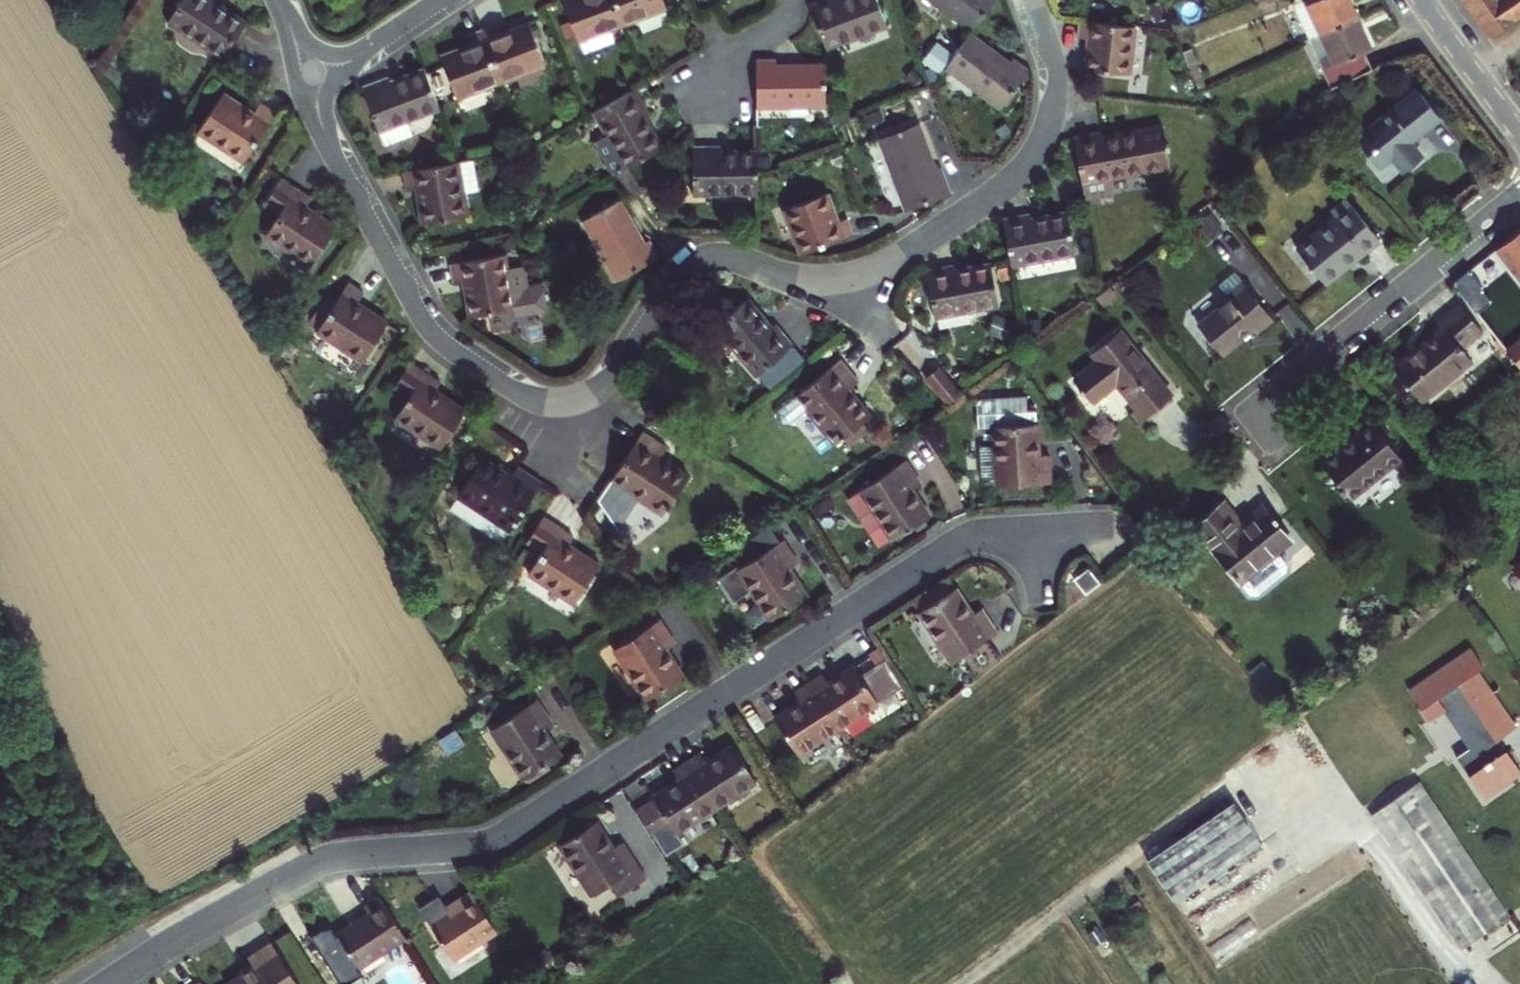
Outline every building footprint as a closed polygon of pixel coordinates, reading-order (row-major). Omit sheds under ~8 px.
[(242,20),(211,1),(212,0),(178,0),(166,19),(220,54),(242,20)] [(610,0),(561,0),(575,40),(619,23),(610,0)] [(619,23),(663,7),(660,0),(610,0),(619,23)] [(806,3),(807,7),(822,47),(883,24),(874,0),(814,0),(806,3)] [(969,29),(990,0),(929,0),(969,29)] [(1354,16),(1347,0),(1296,0),(1296,1),(1290,3),(1307,38),(1354,16)] [(1487,30),(1519,7),(1519,0),(1466,0),(1487,30)] [(1329,84),(1369,66),(1362,50),(1368,46),(1354,16),(1307,38),(1329,84)] [(1128,73),(1133,26),(1078,20),(1076,38),(1085,39),(1082,68),(1128,73)] [(478,29),(497,81),(541,64),(525,22),(497,33),(493,23),(478,29)] [(438,55),(453,97),(497,81),(478,29),(463,34),(466,44),(438,55)] [(966,33),(942,65),(998,106),(1027,67),(1010,56),(1005,62),(966,33)] [(1188,48),(1180,52),(1186,67),(1194,63),(1188,48)] [(774,58),(754,58),(754,104),(822,103),(822,64),(774,65),(774,58)] [(435,106),(421,69),(387,82),(385,76),(360,86),(382,144),(408,134),(403,118),(435,106)] [(646,111),(632,87),(592,110),(605,132),(592,140),(612,173),(614,171),(624,166),(626,165),(659,146),(640,115),(646,111)] [(1414,90),(1354,140),(1376,166),(1389,155),(1402,170),(1419,156),(1406,141),(1436,116),(1414,90)] [(251,111),(221,93),(197,130),(243,160),(274,111),(258,101),(251,111)] [(878,136),(905,208),(947,192),(949,190),(939,165),(933,168),(915,122),(878,136)] [(1070,135),(1079,182),(1082,198),(1109,193),(1106,176),(1167,165),(1160,126),(1099,137),(1098,131),(1070,135)] [(691,191),(754,191),(754,174),(754,152),(718,152),(717,144),(689,145),(691,191)] [(470,158),(401,170),(405,189),(414,187),(421,223),(465,214),(461,194),(476,191),(470,158)] [(624,166),(614,171),(626,191),(637,185),(626,165),(624,166)] [(309,198),(278,178),(262,203),(278,213),(265,234),(309,263),(334,225),(304,206),(309,198)] [(823,192),(782,208),(799,252),(850,233),(843,217),(835,220),(823,192)] [(1322,282),(1376,238),(1343,197),(1328,211),(1333,217),(1294,248),(1322,282)] [(615,200),(581,219),(616,279),(656,256),(646,238),(640,242),(615,200)] [(1027,213),(999,218),(1007,263),(1072,252),(1064,213),(1029,219),(1027,213)] [(1495,248),(1500,254),(1519,279),(1519,227),(1495,248)] [(502,253),(447,263),(451,282),(461,280),(467,316),(510,307),(512,315),(544,309),(539,282),(525,285),(521,264),(505,267),(502,253)] [(951,265),(924,269),(932,315),(996,303),(988,263),(953,271),(951,265)] [(1482,285),(1468,269),(1453,282),(1477,313),(1489,301),(1479,288),(1482,285)] [(1254,331),(1270,318),(1240,281),(1225,294),(1228,298),(1195,324),(1218,353),(1251,327),(1254,331)] [(362,292),(347,282),(316,330),(361,359),(385,322),(355,302),(362,292)] [(756,374),(791,345),(773,324),(768,327),(744,298),(714,324),(756,374)] [(1390,366),(1417,399),(1468,358),(1458,346),(1478,329),(1459,304),(1433,324),(1437,329),(1390,366)] [(1136,407),(1130,411),(1139,421),(1169,395),(1116,330),(1090,350),(1097,359),(1072,378),(1090,400),(1114,380),(1136,407)] [(1519,368),(1519,338),(1506,350),(1519,368)] [(857,381),(838,358),(775,408),(775,414),(780,420),(786,421),(804,406),(832,442),(840,436),(846,444),(866,428),(860,420),(868,414),(847,389),(857,381)] [(438,380),(408,361),(391,386),(407,397),(394,418),(440,447),(463,409),(433,389),(438,380)] [(934,366),(920,379),(942,405),(958,393),(934,366)] [(975,425),(991,424),(992,447),(977,448),(979,481),(994,480),(995,486),(1047,482),(1046,454),(1036,455),(1034,409),(1025,409),(1025,395),(979,397),(974,401),(975,425)] [(1355,429),(1319,459),(1358,508),(1378,504),(1402,487),(1407,467),(1364,413),(1351,424),(1355,429)] [(641,429),(609,477),(662,512),(686,475),(658,456),(665,446),(641,429)] [(508,474),(481,457),(450,503),(503,537),(540,481),(516,464),(508,474)] [(918,482),(903,458),(846,495),(879,546),(926,515),(908,489),(918,482)] [(1217,503),(1192,525),(1247,592),(1255,593),(1283,570),(1284,563),(1273,549),(1287,538),(1263,509),(1239,529),(1217,503)] [(541,516),(525,540),(540,550),(527,570),(573,601),(597,564),(566,543),(572,536),(541,516)] [(795,562),(779,539),(776,541),(764,523),(740,539),(752,557),(737,567),(736,564),(717,576),(733,599),(750,589),(769,618),(804,595),(786,568),(795,562)] [(1511,557),(1519,568),(1519,549),(1511,557)] [(1097,580),(1086,566),(1071,577),(1083,591),(1097,580)] [(953,589),(917,612),(950,662),(961,654),(985,637),(995,631),(979,609),(972,614),(953,589)] [(673,642),(658,618),(612,648),(645,699),(681,675),(664,648),(673,642)] [(998,655),(985,637),(961,654),(974,672),(998,655)] [(1468,645),(1405,688),(1419,706),(1417,708),(1426,720),(1442,709),(1467,745),(1454,755),(1480,792),(1517,767),(1496,737),(1514,724),(1475,667),(1481,664),(1468,645)] [(859,675),(876,700),(901,685),(884,659),(859,675)] [(820,673),(807,682),(836,726),(876,700),(859,675),(853,666),(826,682),(820,673)] [(795,753),(836,726),(807,682),(793,691),(799,700),(772,717),(795,753)] [(551,722),(535,698),(490,727),(522,778),(524,777),(545,763),(558,755),(541,728),(551,722)] [(699,753),(684,762),(713,807),(754,780),(731,744),(705,761),(699,753)] [(651,799),(635,810),(664,853),(680,843),(674,833),(713,807),(684,762),(672,770),(677,779),(650,796),(651,799)] [(545,763),(524,777),(528,782),(548,768),(545,763)] [(1507,914),(1417,781),(1370,813),(1461,946),(1507,914)] [(1231,800),(1146,857),(1173,898),(1258,841),(1231,800)] [(594,821),(558,843),(591,893),(609,882),(617,895),(645,876),(622,841),(612,847),(594,821)] [(459,906),(450,912),(447,907),(439,895),(419,907),(430,924),(430,925),(452,959),(497,931),(471,891),(456,901),(459,906)] [(406,938),(379,897),(364,907),(369,914),(337,934),(338,935),(337,936),(332,928),(322,926),(310,934),(341,980),(406,938)] [(459,906),(456,901),(447,907),(450,912),(459,906)] [(270,941),(247,956),(252,965),(225,982),(226,983),(298,983),(270,941)] [(1154,975),(1160,983),(1174,983),(1164,969),(1154,975)]
